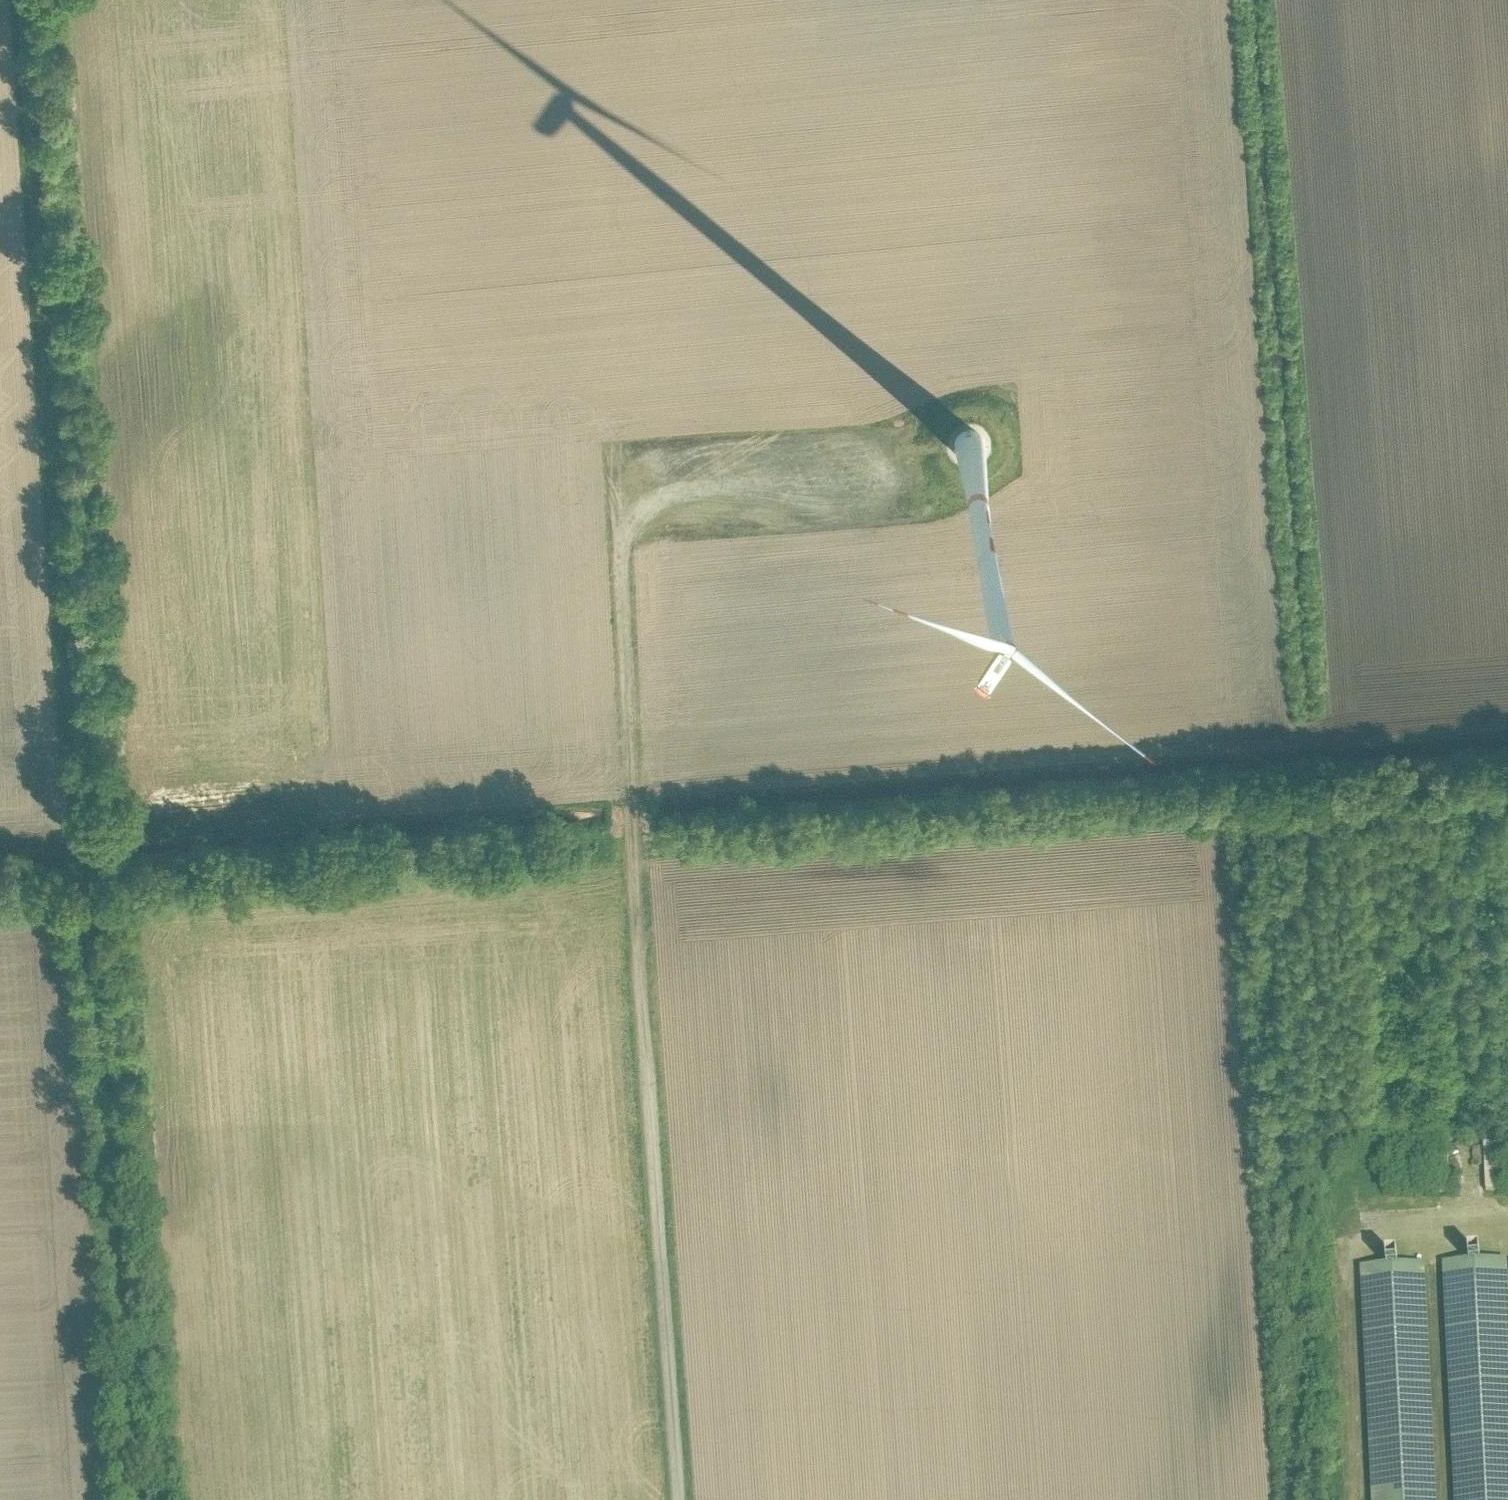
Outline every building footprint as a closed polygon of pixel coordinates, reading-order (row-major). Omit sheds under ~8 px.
[(1445,1264),(1457,1499),(1507,1499),(1507,1261),(1445,1264)] [(1427,1264),(1362,1268),(1374,1499),(1438,1499),(1427,1264)]
